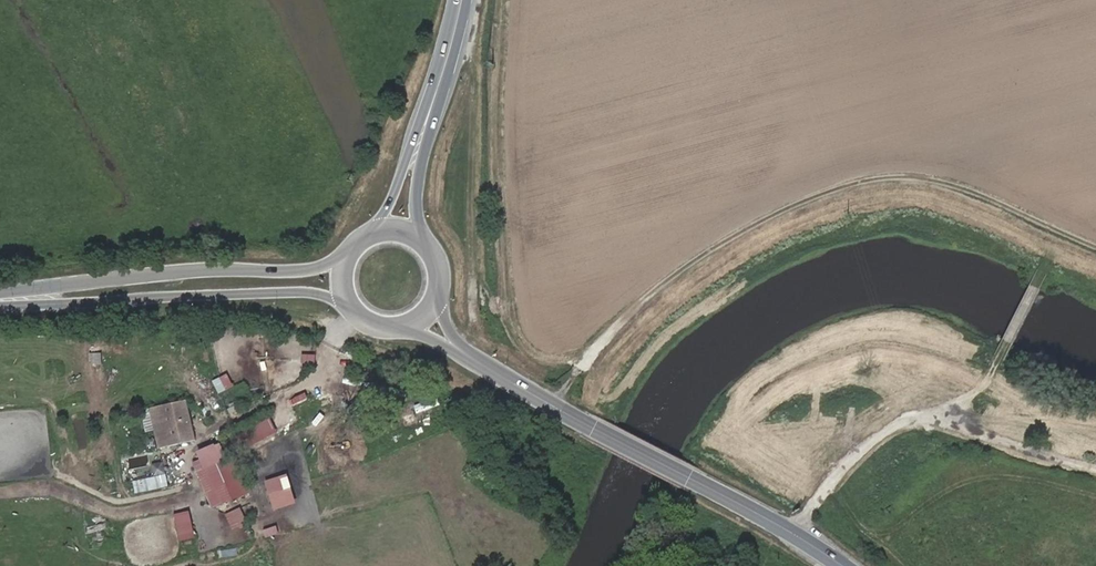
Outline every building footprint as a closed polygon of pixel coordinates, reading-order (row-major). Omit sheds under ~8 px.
[(103,352),(93,352),(93,365),(103,365),(103,352)] [(187,402),(153,408),(162,445),(194,437),(187,402)] [(213,464),(226,458),(220,443),(199,452),(205,467),(213,464)] [(232,475),(234,473),(228,457),(226,458),(213,464),(219,480),(212,483),(217,496),(237,488),(232,475)] [(245,520),(240,508),(225,515),(230,527),(245,520)]
